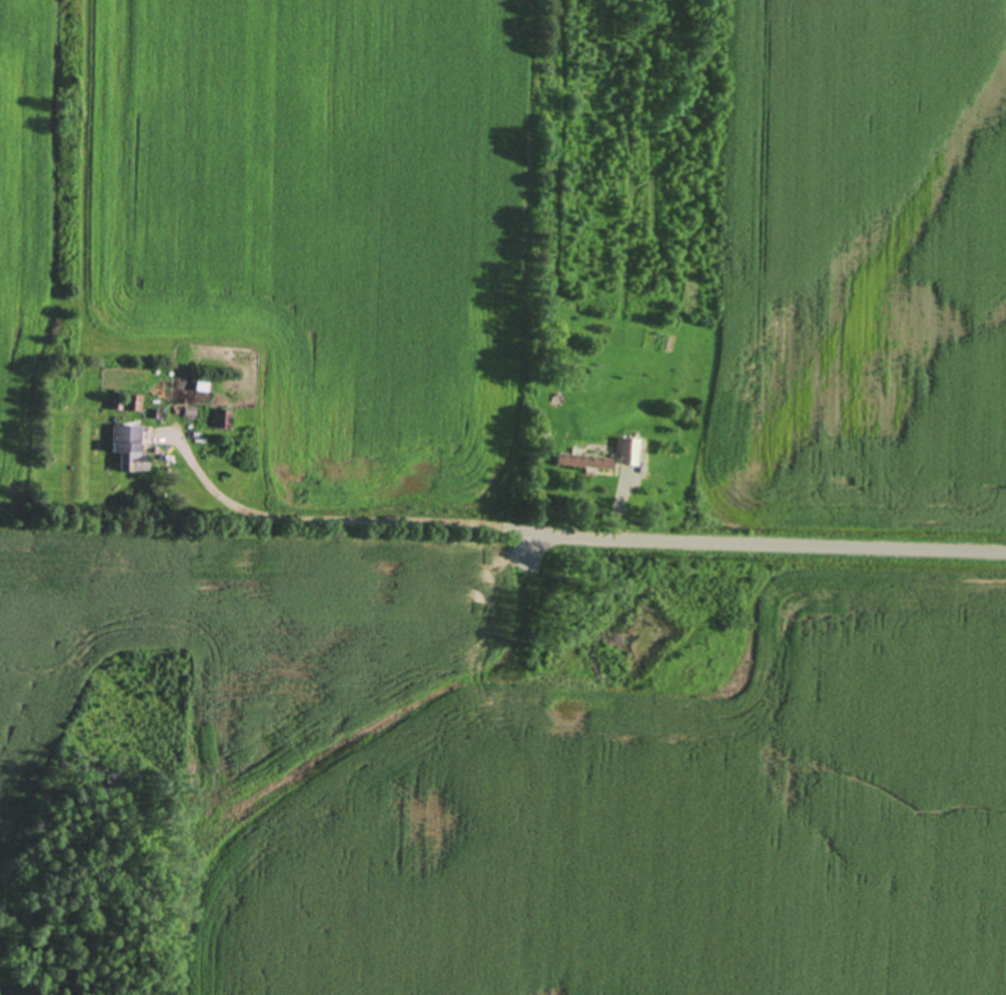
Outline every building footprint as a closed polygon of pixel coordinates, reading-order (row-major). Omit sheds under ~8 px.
[(193,390),(204,392),(206,382),(194,381),(193,390)] [(142,394),(140,409),(125,407),(127,392),(142,394)] [(124,397),(122,408),(110,406),(112,395),(124,397)] [(164,412),(164,415),(150,415),(150,406),(158,406),(158,412),(164,412)] [(230,410),(229,426),(213,425),(214,409),(230,410)] [(148,456),(148,471),(120,470),(121,449),(112,449),(113,425),(141,426),(140,455),(148,456)] [(634,439),(612,438),(612,453),(616,453),(616,462),(633,463),(634,439)] [(611,457),(610,469),(555,463),(556,452),(611,457)]
